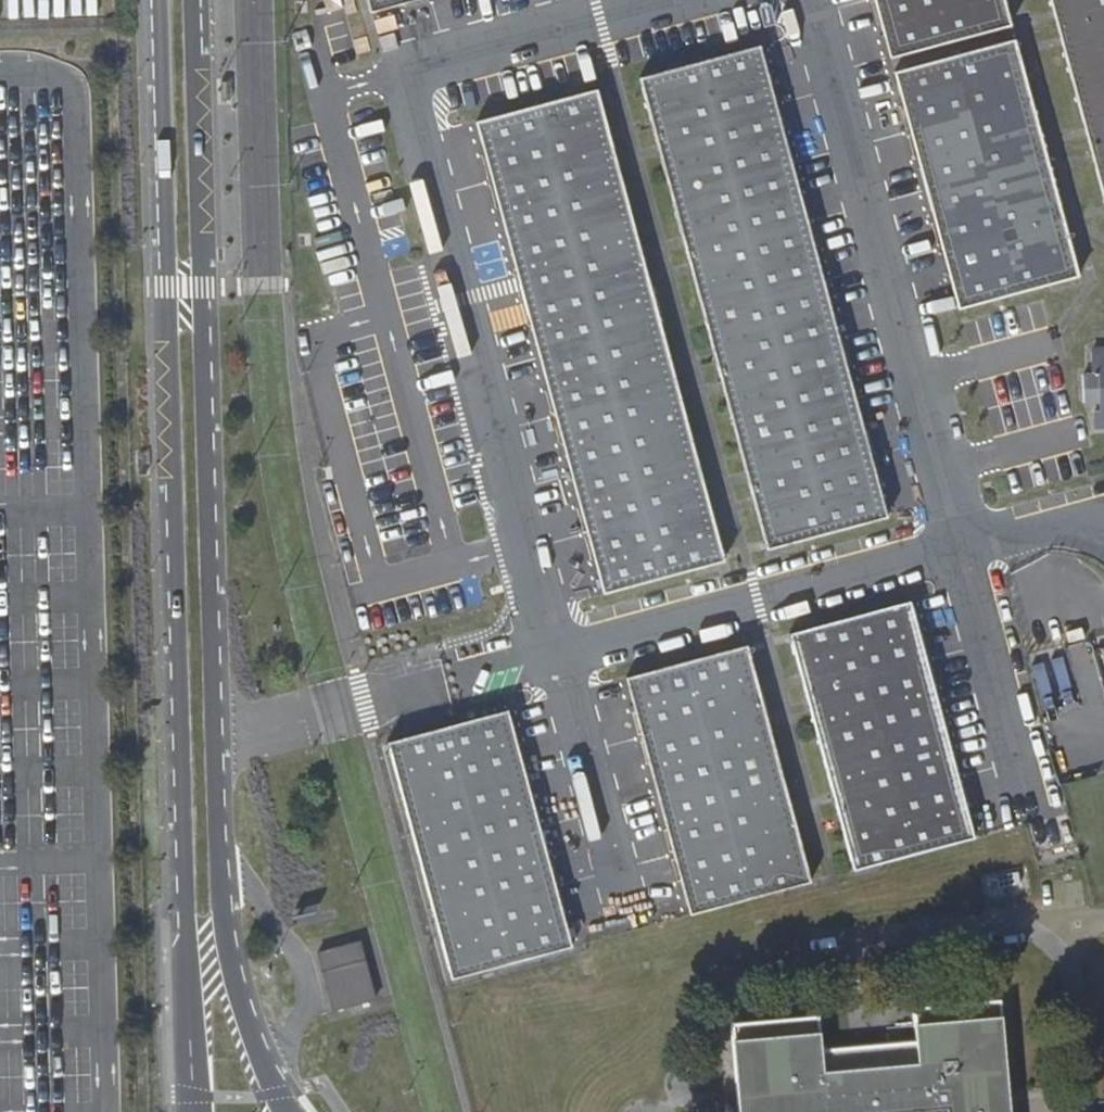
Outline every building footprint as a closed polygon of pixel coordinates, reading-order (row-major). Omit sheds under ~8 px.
[(369,9),(402,0),(367,0),(369,9)] [(890,55),(1008,22),(1002,0),(875,0),(890,55)] [(1051,9),(1055,20),(1059,37),(1061,45),(1084,127),(1086,136),(1091,153),(1094,163),(1103,200),(1103,0),(1049,0),(1051,9)] [(925,192),(955,307),(1075,276),(1013,38),(893,69),(925,192)] [(831,313),(759,44),(639,77),(684,245),(689,264),(691,272),(713,355),(715,362),(720,381),(747,480),(752,499),(754,506),(763,540),(766,549),(774,547),(886,517),(831,313)] [(229,79),(219,80),(222,101),(232,100),(229,79)] [(597,88),(474,122),(546,389),(601,593),(718,562),(724,560),(722,553),(713,518),(710,510),(706,492),(679,392),(674,374),(672,366),(650,283),(647,276),(643,257),(597,88)] [(1088,346),(1089,372),(1081,372),(1082,403),(1090,402),(1094,402),(1094,411),(1090,411),(1091,429),(1103,428),(1103,346),(1088,346)] [(942,721),(909,602),(791,635),(788,636),(800,680),(801,685),(806,702),(807,706),(832,797),(833,802),(838,819),(839,823),(841,828),(852,870),(852,871),(883,863),(974,838),(942,721)] [(746,646),(626,679),(659,803),(690,915),(781,890),(810,882),(799,839),(798,835),(797,832),(792,813),(790,809),(766,717),(765,714),(760,696),(758,691),(746,646)] [(538,822),(508,711),(386,744),(450,980),(571,947),(538,822)] [(375,1000),(360,948),(358,941),(314,953),(331,1012),(375,1000)] [(1009,1108),(1000,1001),(912,1009),(915,1042),(852,1048),(821,1051),(818,1018),(730,1026),(738,1111),(1010,1111),(1009,1108)]
